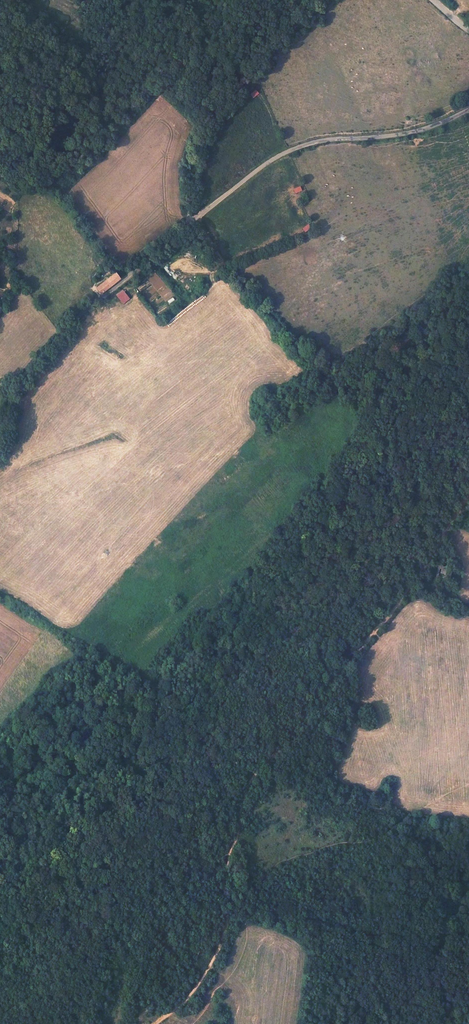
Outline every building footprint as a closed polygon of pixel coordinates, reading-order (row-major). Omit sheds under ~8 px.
[(257,91),(251,96),(254,100),(260,95),(257,91)] [(308,225),(302,229),(305,233),(311,228),(308,225)] [(165,269),(170,275),(186,263),(182,257),(165,269)] [(119,276),(115,271),(96,286),(101,292),(119,276)] [(124,290),(117,296),(123,304),(130,298),(124,290)] [(452,568),(438,566),(437,578),(450,580),(452,568)]
